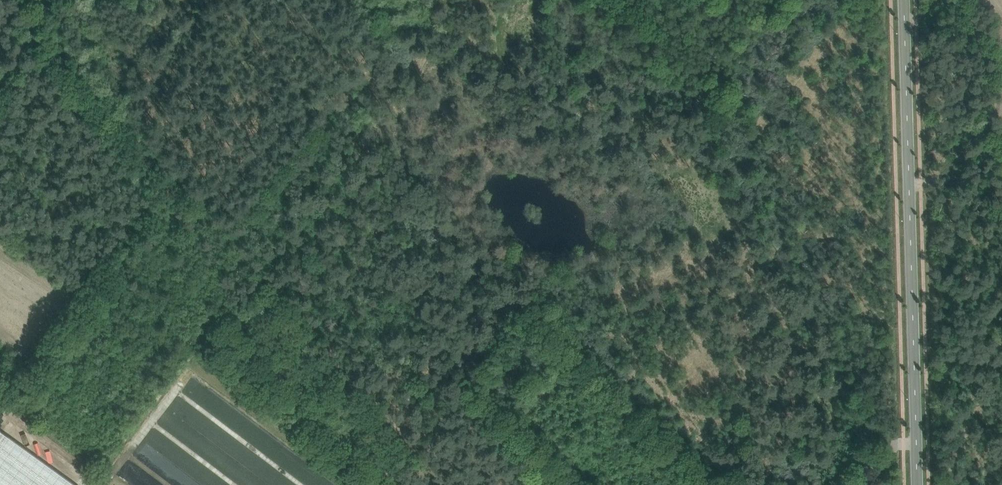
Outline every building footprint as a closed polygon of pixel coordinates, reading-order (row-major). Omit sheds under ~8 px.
[(0,429),(0,484),(78,484),(0,429)]
